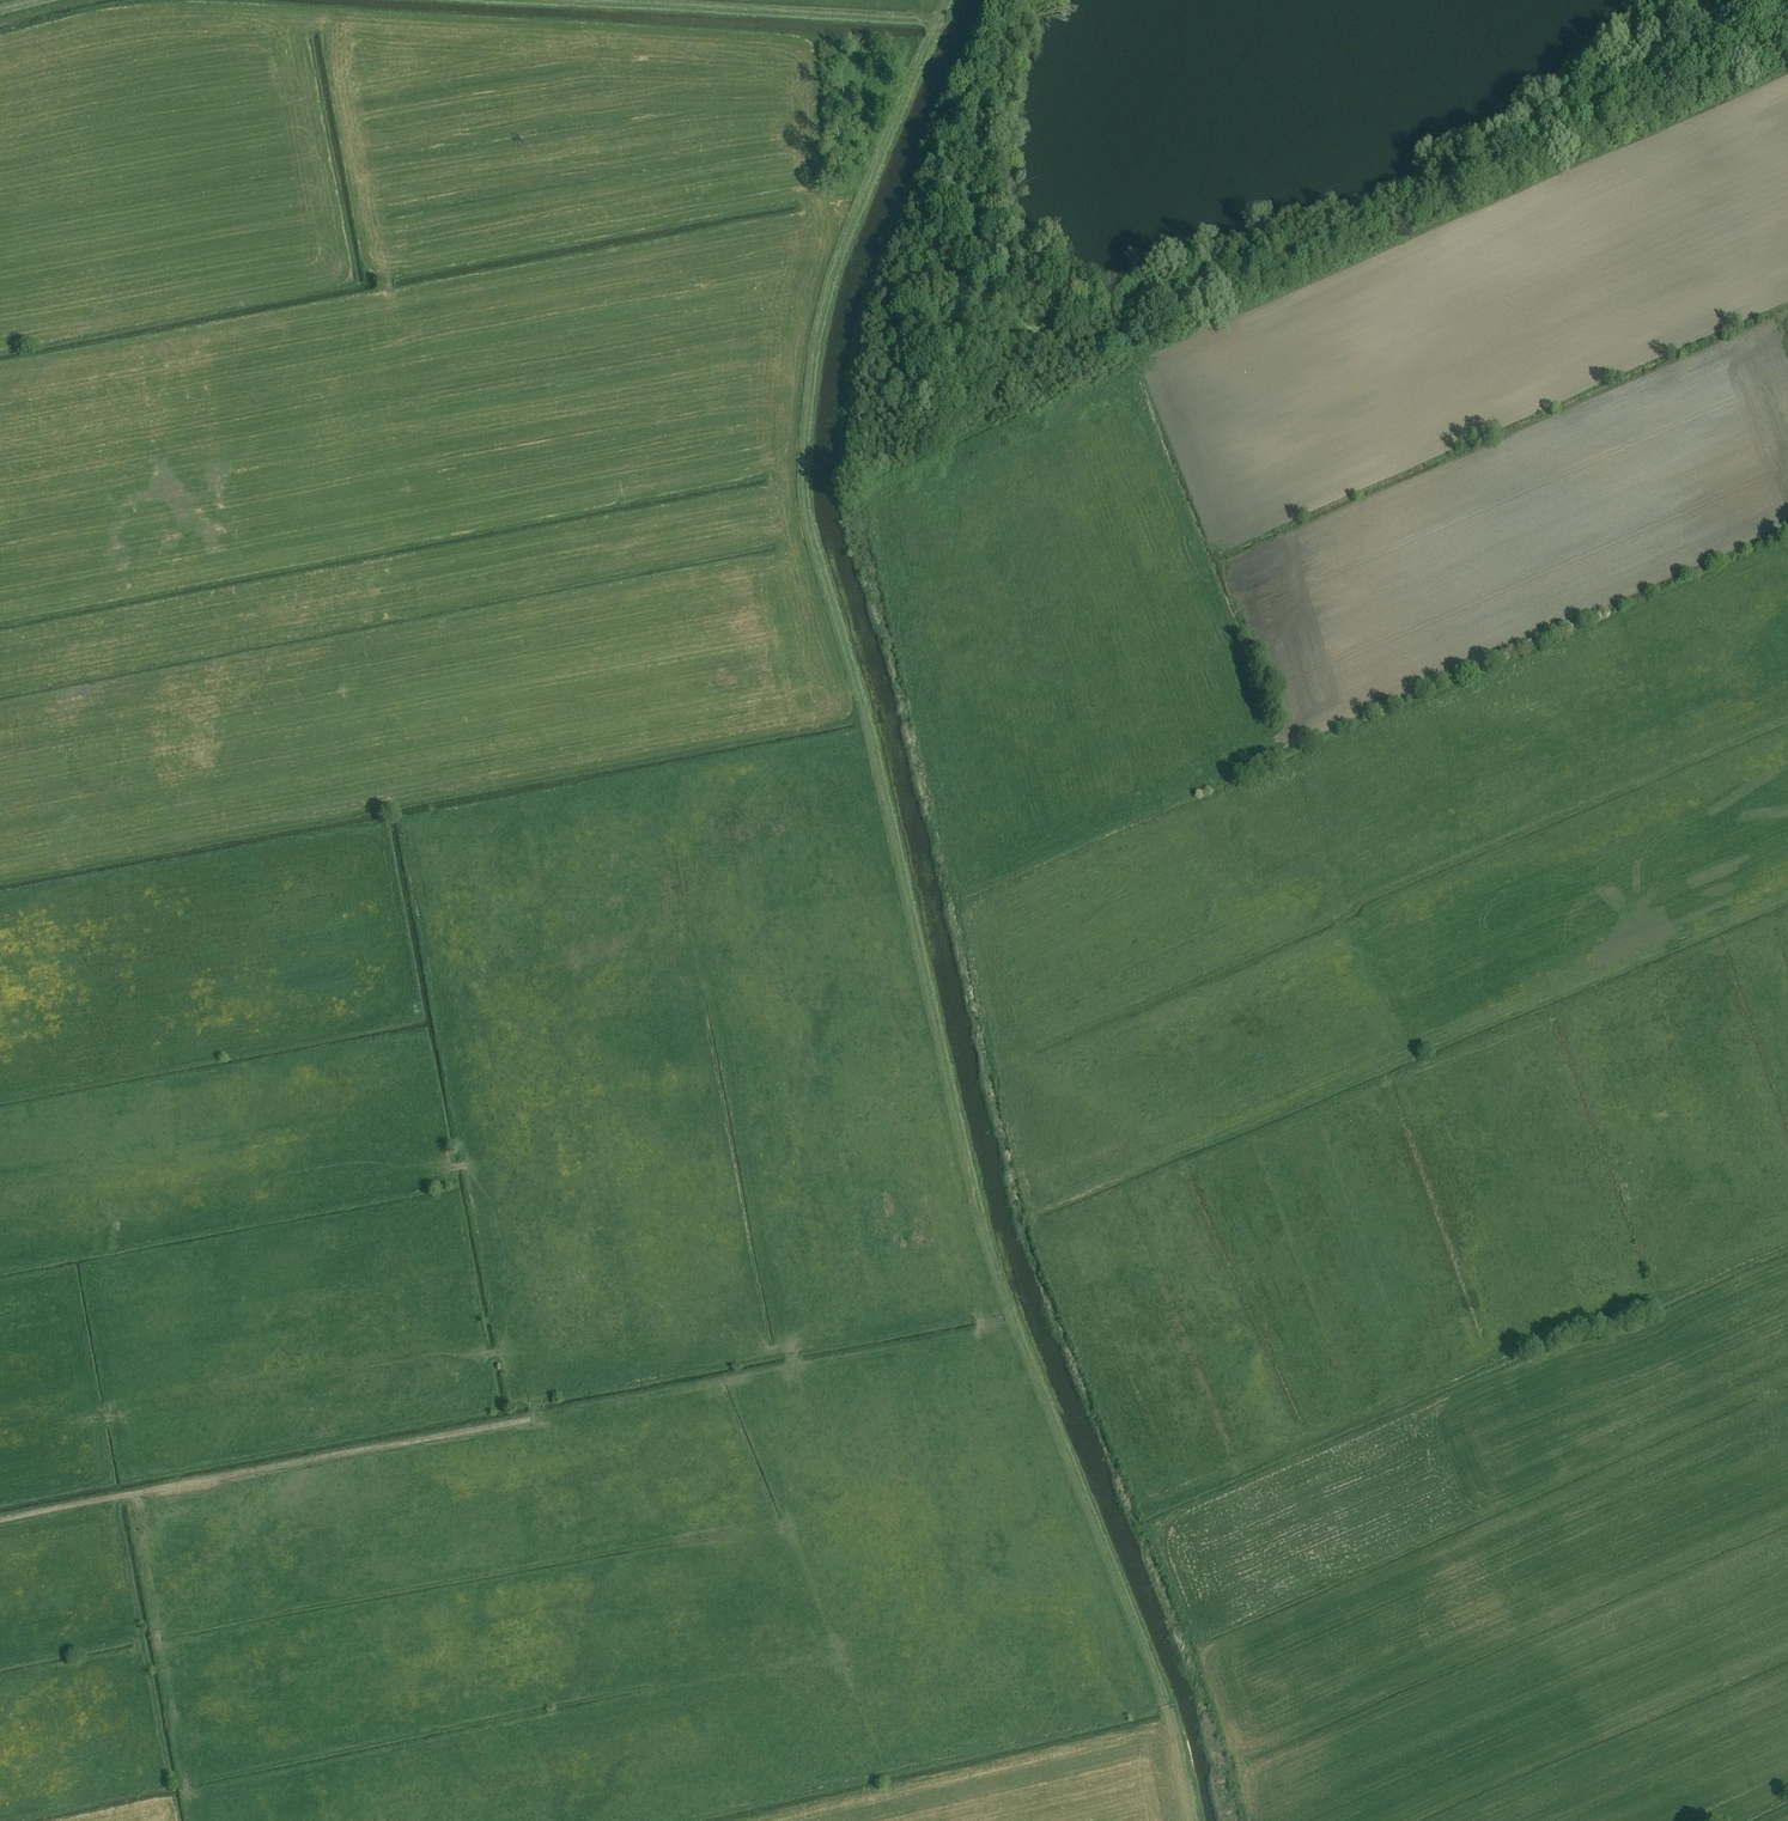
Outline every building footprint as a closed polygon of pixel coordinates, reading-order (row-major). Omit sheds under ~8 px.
[(978,241),(968,247),(974,256),(984,250),(978,241)]
